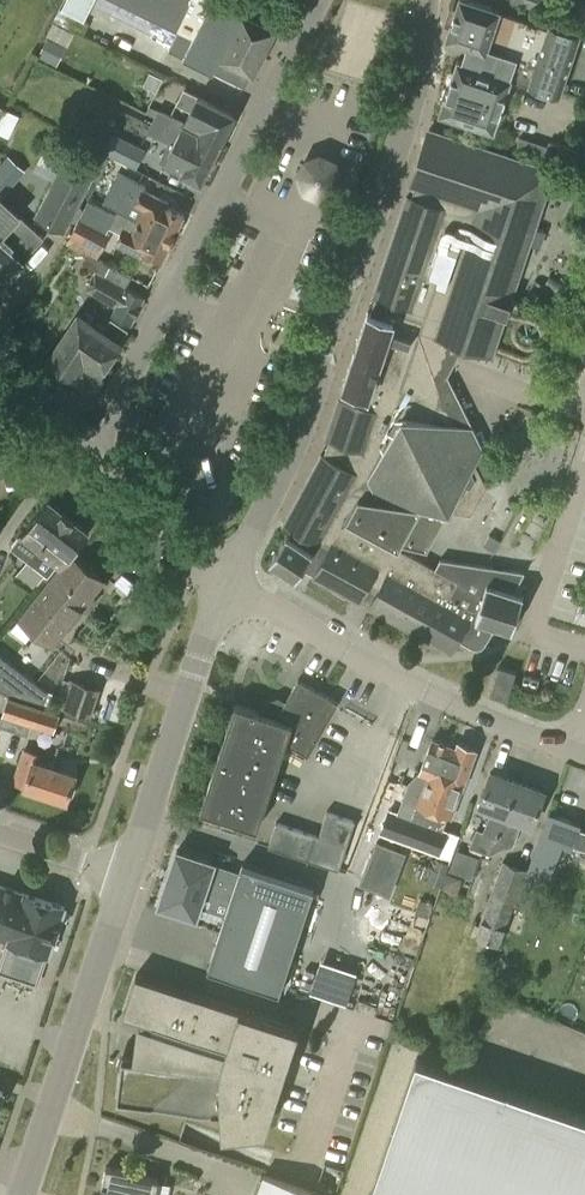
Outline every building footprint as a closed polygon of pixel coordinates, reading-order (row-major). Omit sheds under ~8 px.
[(63,9),(85,20),(95,0),(67,0),(63,9)] [(266,50),(218,24),(170,0),(118,0),(178,30),(169,48),(212,70),(247,87),(266,50)] [(266,50),(277,27),(224,0),(170,0),(218,24),(266,50)] [(500,11),(500,9),(474,0),(459,0),(446,37),(474,47),(469,62),(458,59),(440,112),(494,130),(511,78),(560,95),(580,35),(550,25),(549,28),(500,11)] [(547,0),(514,0),(524,4),(543,11),(547,0)] [(581,2),(574,24),(582,27),(584,28),(584,4),(581,2)] [(84,33),(89,21),(85,20),(63,9),(59,7),(54,18),(84,33)] [(67,46),(48,37),(42,50),(39,56),(57,65),(67,46)] [(163,77),(150,71),(143,84),(156,90),(163,77)] [(183,124),(220,142),(222,137),(226,136),(229,130),(228,126),(234,113),(185,89),(178,102),(193,109),(186,123),(184,122),(183,124)] [(8,108),(0,104),(0,123),(8,108)] [(183,124),(184,122),(160,110),(154,121),(175,132),(161,160),(201,180),(220,142),(183,124)] [(514,157),(430,129),(374,295),(386,299),(381,316),(369,312),(344,386),(350,388),(346,400),(339,398),(327,437),(338,441),(332,459),(322,453),(284,523),(292,527),(287,536),(284,534),(269,562),(297,578),(303,567),(316,574),(315,576),(355,598),(360,600),(375,572),(386,578),(370,606),(452,651),(459,638),(474,646),(477,646),(479,646),(481,646),(483,645),(485,644),(486,642),(496,625),(513,630),(524,593),(515,590),(525,571),(441,558),(436,567),(347,519),(360,497),(472,513),(487,485),(482,475),(476,463),(484,447),(473,425),(456,423),(433,376),(429,369),(432,363),(438,353),(446,339),(493,354),(495,347),(505,317),(510,304),(530,244),(536,226),(555,171),(514,157)] [(129,164),(138,146),(112,133),(103,151),(129,164)] [(548,145),(521,136),(518,146),(574,165),(579,151),(564,146),(550,141),(548,145)] [(98,180),(109,157),(79,142),(69,162),(63,159),(35,214),(66,230),(93,178),(98,180)] [(24,172),(6,156),(0,163),(0,192),(3,195),(24,172)] [(323,156),(306,162),(300,174),(298,179),(305,198),(321,205),(339,198),(347,181),(339,163),(323,156)] [(137,219),(173,237),(184,214),(167,205),(169,202),(143,189),(144,185),(118,172),(103,202),(137,219)] [(0,196),(0,285),(44,237),(0,196)] [(98,257),(111,232),(107,230),(116,213),(89,199),(67,241),(98,257)] [(169,244),(173,237),(137,219),(132,231),(124,227),(117,242),(142,255),(144,251),(162,259),(164,255),(167,254),(171,248),(169,244)] [(546,230),(536,226),(530,244),(540,247),(546,230)] [(131,322),(145,296),(125,286),(131,275),(108,264),(89,254),(84,264),(96,271),(87,289),(117,305),(113,312),(131,322)] [(306,284),(294,279),(289,294),(301,298),(306,284)] [(49,358),(49,359),(74,376),(76,384),(87,391),(95,389),(102,378),(100,370),(103,366),(106,362),(127,329),(111,319),(106,326),(97,320),(95,323),(79,312),(64,335),(49,358)] [(489,458),(484,447),(476,463),(482,475),(495,469),(489,458)] [(72,553),(72,554),(89,532),(48,499),(13,545),(28,557),(29,556),(35,561),(43,550),(61,565),(52,576),(53,577),(72,553)] [(500,540),(490,534),(484,544),(494,550),(500,540)] [(104,579),(72,554),(72,553),(53,577),(52,576),(20,617),(53,644),(104,579)] [(507,700),(516,671),(500,666),(491,694),(507,700)] [(27,673),(12,691),(45,702),(49,690),(27,673)] [(537,688),(539,679),(524,674),(521,683),(537,688)] [(309,754),(339,702),(298,679),(283,706),(278,703),(275,704),(269,707),(267,707),(265,713),(236,703),(201,808),(208,811),(258,827),(286,743),(289,743),(309,754)] [(90,715),(98,688),(70,680),(62,706),(90,715)] [(59,711),(8,696),(0,721),(0,726),(28,735),(31,725),(53,731),(59,711)] [(445,763),(451,745),(433,738),(421,772),(427,774),(411,817),(429,824),(434,810),(451,766),(445,763)] [(451,766),(434,810),(452,817),(476,749),(458,742),(456,747),(451,745),(445,763),(451,766)] [(67,800),(76,774),(37,761),(40,754),(24,749),(14,783),(67,800)] [(506,813),(518,781),(491,772),(479,804),(493,809),(485,832),(484,832),(498,837),(502,823),(504,817),(504,818),(506,813)] [(484,832),(478,829),(472,845),(489,852),(513,842),(521,819),(533,823),(544,791),(518,781),(506,813),(504,818),(504,817),(502,823),(498,837),(484,832)] [(403,838),(411,817),(388,809),(380,830),(403,838)] [(339,869),(356,820),(327,810),(319,835),(277,821),(269,846),(339,869)] [(571,848),(581,823),(549,811),(527,871),(550,880),(562,845),(571,848)] [(447,830),(429,824),(411,817),(403,838),(439,851),(447,830)] [(390,895),(406,851),(376,839),(362,877),(359,883),(390,895)] [(457,846),(450,867),(472,875),(480,854),(457,846)] [(214,861),(178,849),(177,851),(160,903),(196,915),(204,893),(230,902),(240,872),(213,864),(214,861)] [(447,872),(452,856),(436,851),(432,864),(428,877),(427,880),(442,885),(447,872)] [(495,954),(513,904),(527,868),(503,860),(479,925),(475,924),(471,935),(479,938),(475,947),(495,954)] [(428,877),(432,864),(419,861),(415,873),(428,877)] [(277,990),(280,991),(315,887),(243,863),(240,872),(230,902),(208,967),(277,990)] [(462,877),(447,872),(442,885),(458,890),(462,877)] [(43,971),(65,906),(0,884),(0,938),(8,941),(3,957),(43,971)] [(434,901),(421,896),(417,910),(429,915),(434,901)] [(299,1027),(136,973),(124,1012),(153,1022),(141,1058),(122,1056),(117,1098),(221,1110),(223,1132),(265,1130),(287,1066),(299,1027)] [(416,1058),(369,1194),(584,1194),(584,1115),(416,1058)] [(159,1179),(129,1172),(129,1170),(107,1166),(102,1188),(104,1189),(102,1194),(156,1194),(159,1179)] [(265,1173),(258,1194),(327,1194),(265,1173)]
